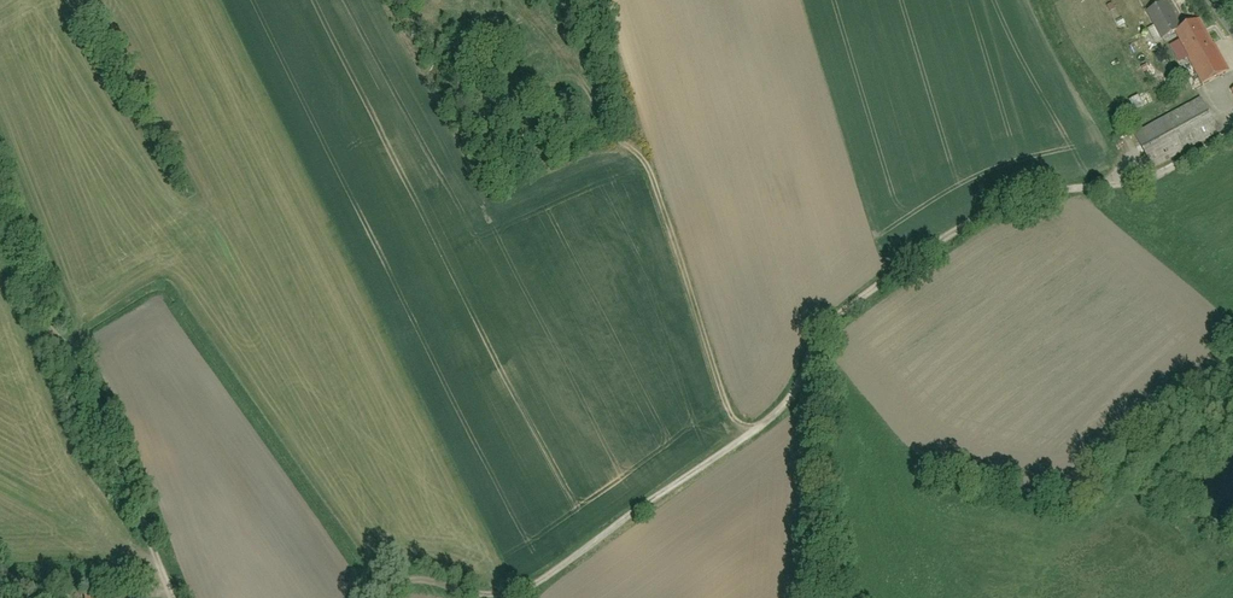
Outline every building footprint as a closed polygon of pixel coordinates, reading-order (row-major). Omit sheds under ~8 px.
[(1165,3),(1146,14),(1163,44),(1183,32),(1165,3)] [(1206,87),(1229,73),(1201,25),(1178,39),(1206,87)] [(1201,102),(1134,135),(1152,169),(1218,136),(1201,102)]
